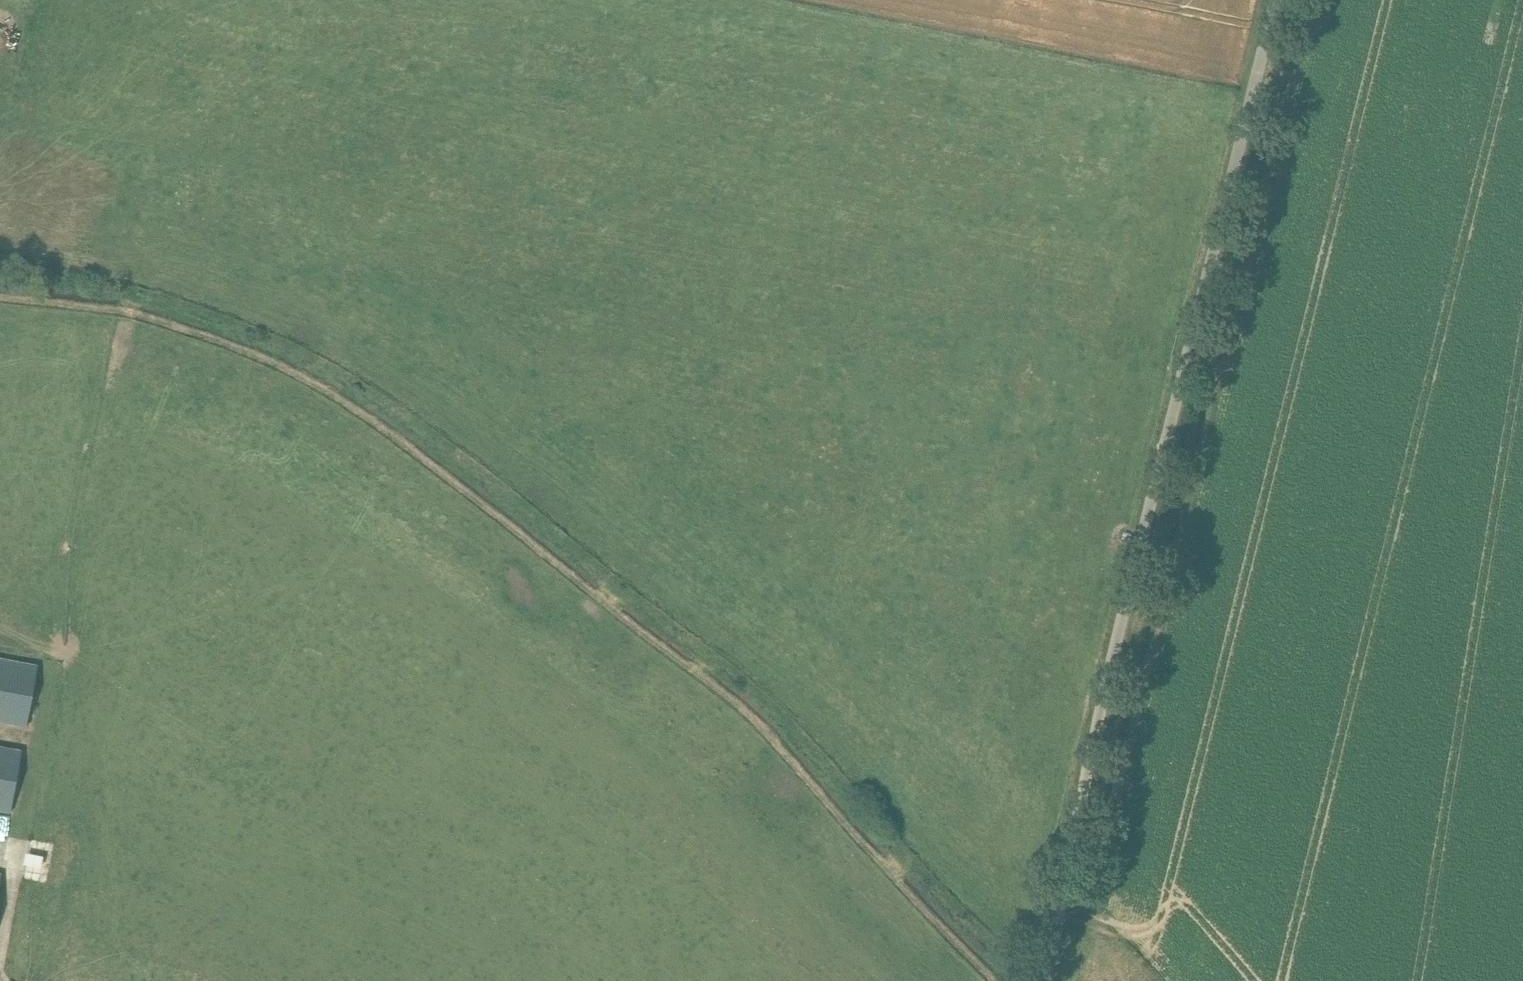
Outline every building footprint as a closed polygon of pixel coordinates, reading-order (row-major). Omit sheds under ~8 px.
[(28,728),(39,667),(0,659),(0,722),(28,728)] [(12,812),(23,752),(0,748),(0,810),(12,812)]
